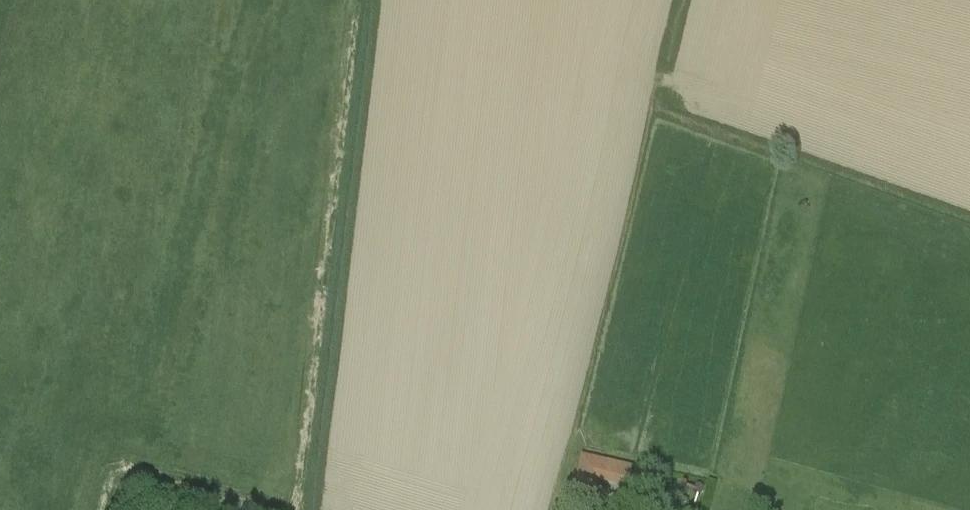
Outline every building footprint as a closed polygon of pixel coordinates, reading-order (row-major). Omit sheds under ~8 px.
[(591,492),(595,476),(629,483),(633,468),(582,457),(575,488),(591,492)]
